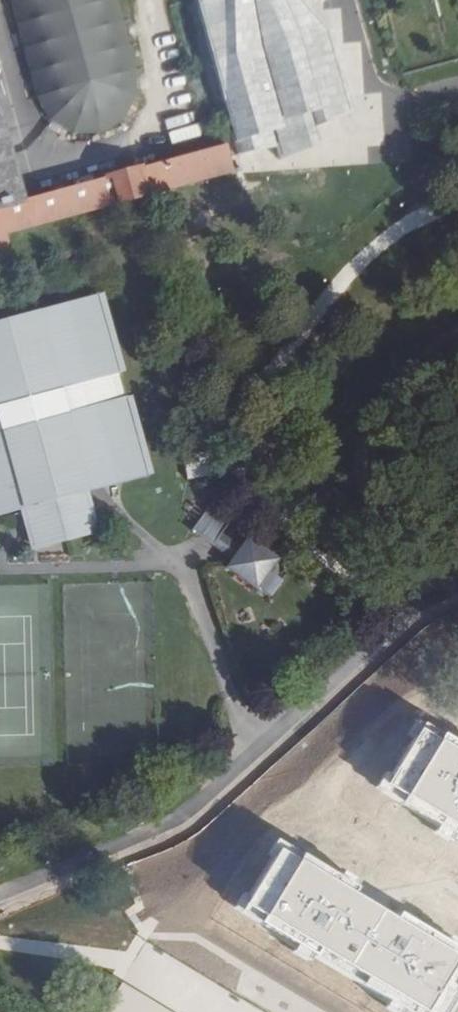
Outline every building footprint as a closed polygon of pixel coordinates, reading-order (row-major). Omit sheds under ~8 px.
[(7,3),(19,48),(26,70),(29,81),(47,133),(78,147),(117,139),(143,112),(138,94),(114,8),(112,0),(17,0),(7,3)] [(226,143),(231,142),(233,152),(272,149),(275,158),(316,141),(313,129),(346,108),(325,27),(301,0),(190,0),(226,143)] [(11,250),(7,235),(101,210),(233,174),(225,144),(24,198),(0,110),(0,253),(11,250)] [(23,504),(27,519),(33,545),(96,529),(85,488),(94,485),(146,472),(101,297),(0,323),(0,510),(23,504)] [(217,548),(226,534),(233,523),(210,508),(193,532),(217,548)] [(246,548),(226,534),(217,548),(237,561),(246,548)] [(251,540),(246,548),(237,561),(231,570),(260,589),(281,560),(251,540)] [(426,716),(377,787),(457,842),(457,737),(426,716)] [(396,1011),(400,1011),(446,943),(286,837),(239,908),(396,1011)]
